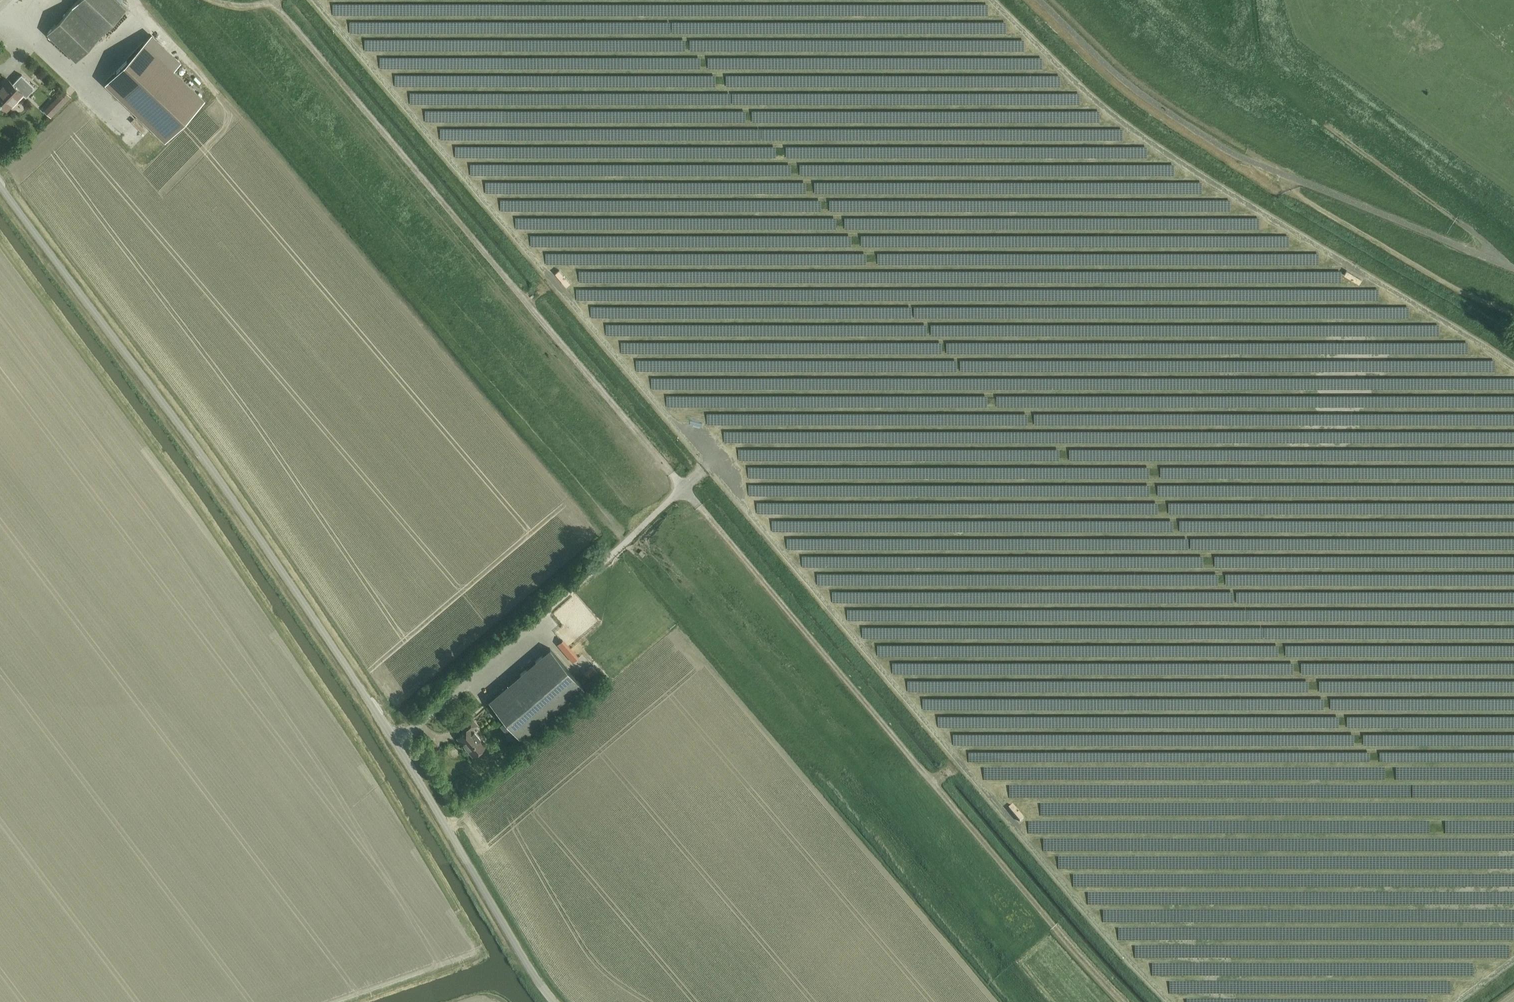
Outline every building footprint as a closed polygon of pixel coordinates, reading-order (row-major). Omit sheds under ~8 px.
[(47,33),(76,61),(126,9),(117,0),(78,0),(47,33)] [(143,42),(104,81),(153,127),(162,137),(201,98),(186,84),(143,42)] [(2,109),(4,109),(5,108),(6,110),(22,93),(26,97),(35,87),(21,74),(13,83),(9,80),(5,85),(4,83),(0,87),(0,107),(2,109)] [(45,112),(51,117),(70,96),(65,91),(45,112)] [(489,700),(521,739),(583,686),(550,648),(489,700)] [(466,748),(473,755),(486,744),(473,728),(478,724),(471,716),(460,725),(464,731),(458,736),(468,747),(466,748)]
